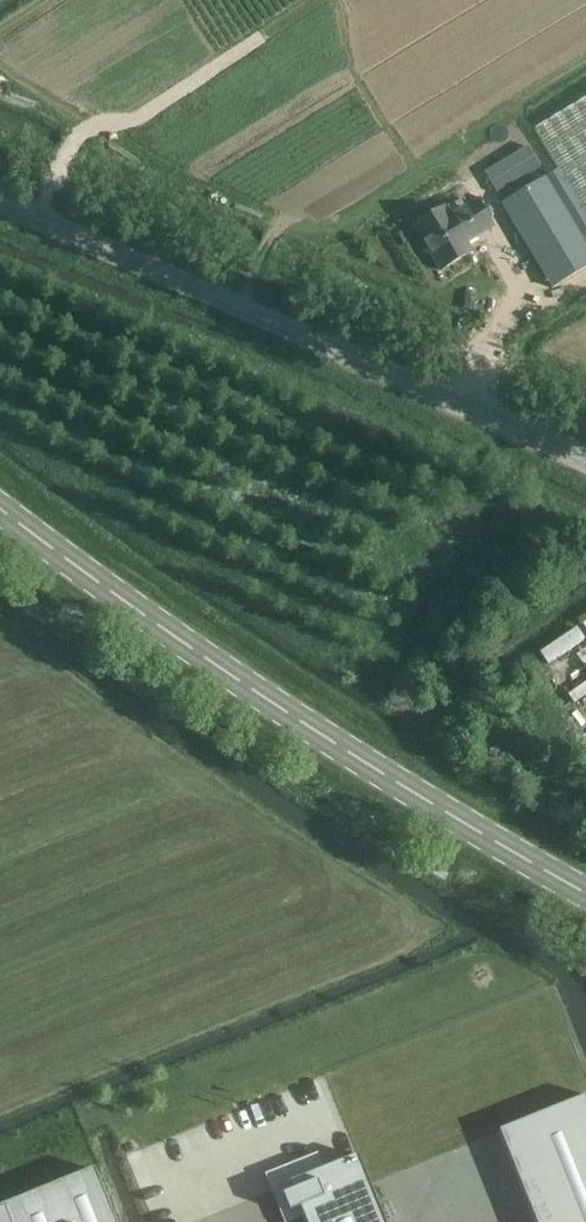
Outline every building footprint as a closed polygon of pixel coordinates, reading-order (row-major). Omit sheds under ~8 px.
[(534,127),(585,214),(585,96),(534,127)] [(501,203),(551,287),(585,266),(585,242),(546,175),(501,203)] [(412,224),(440,272),(474,252),(469,243),(495,227),(478,197),(451,213),(445,204),(412,224)] [(585,695),(585,684),(568,696),(574,704),(585,695)] [(498,1132),(534,1221),(585,1221),(585,1096),(499,1131),(498,1132)] [(356,1152),(288,1181),(291,1190),(281,1194),(288,1211),(298,1207),(305,1221),(385,1221),(356,1152)] [(27,1196),(38,1221),(114,1221),(93,1169),(27,1196)] [(0,1207),(0,1221),(38,1221),(27,1196),(0,1207)]
